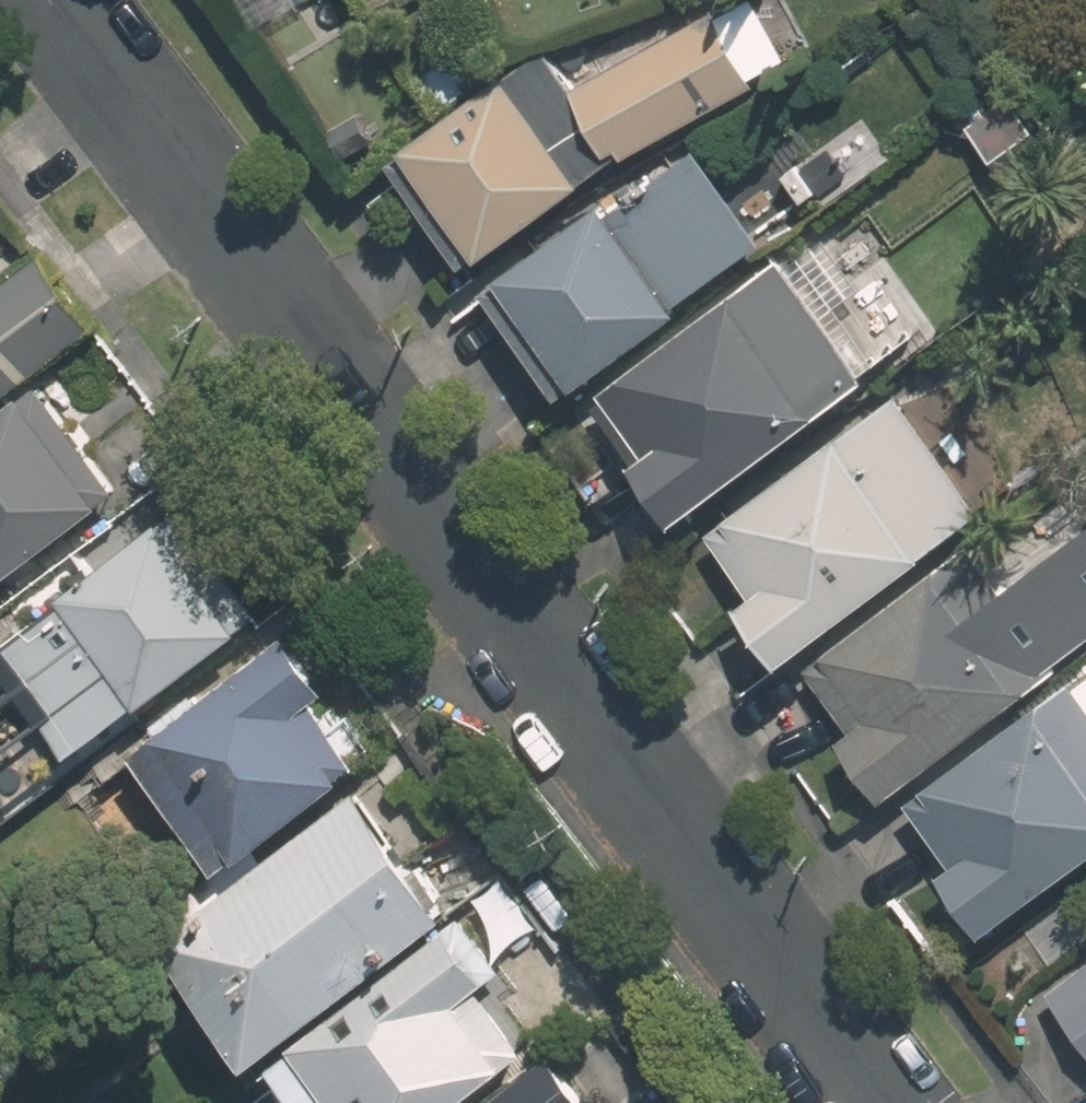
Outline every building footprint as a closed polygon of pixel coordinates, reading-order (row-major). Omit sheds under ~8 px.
[(635,158),(759,91),(718,18),(595,85),(635,158)] [(514,69),(405,157),(479,248),(588,160),(514,69)] [(703,149),(515,289),(580,375),(768,236),(703,149)] [(104,320),(43,242),(0,276),(0,402),(104,320)] [(789,265),(608,410),(694,517),(875,372),(789,265)] [(899,392),(720,535),(813,650),(992,507),(899,392)] [(134,494),(65,402),(0,450),(0,593),(134,494)] [(54,774),(260,610),(185,517),(0,664),(0,707),(54,774)] [(822,671),(902,775),(1085,634),(1085,532),(972,619),(941,579),(822,671)] [(156,727),(239,842),(381,740),(299,626),(156,727)] [(918,794),(1012,909),(1085,850),(1085,731),(1051,688),(918,794)] [(180,931),(271,1057),(467,918),(376,791),(180,931)] [(376,1102),(447,1102),(559,1023),(483,918),(325,1032),(376,1102)] [(1055,979),(1085,1017),(1085,954),(1055,979)] [(583,1032),(484,1102),(634,1102),(583,1032)]
